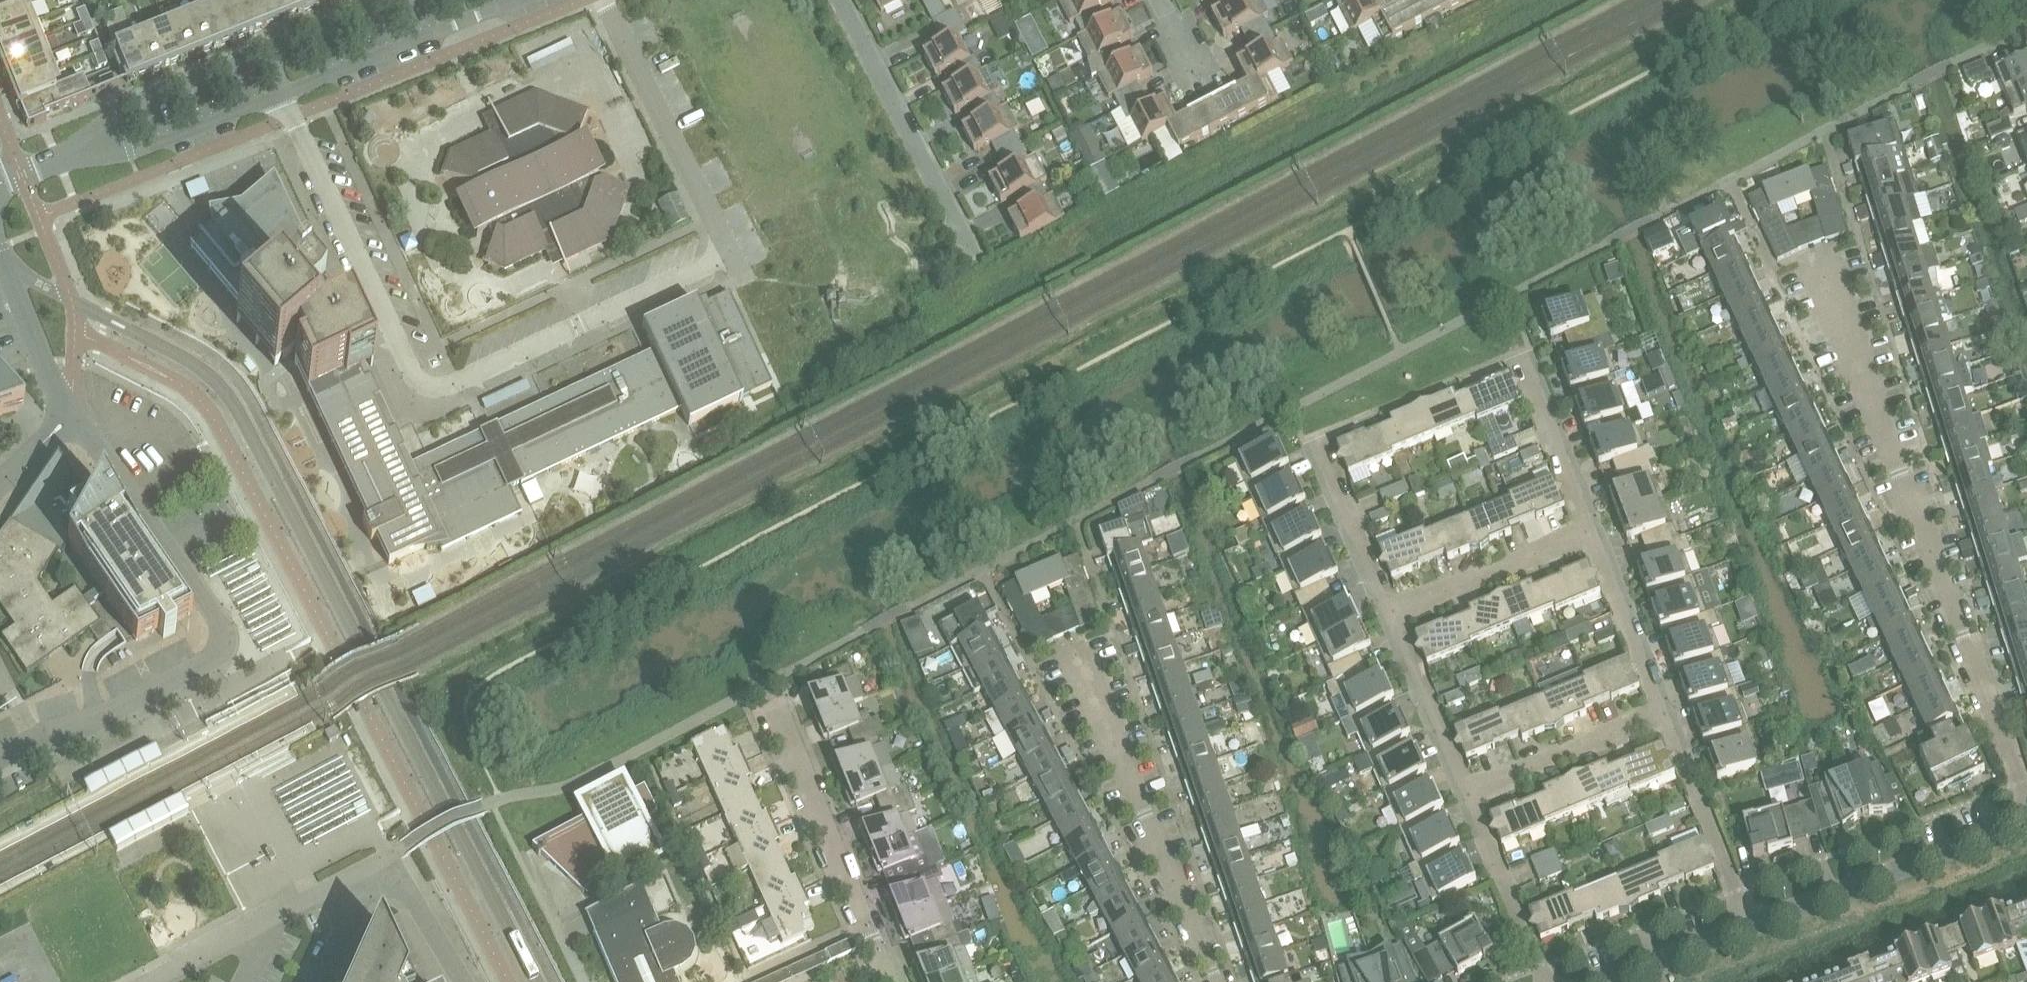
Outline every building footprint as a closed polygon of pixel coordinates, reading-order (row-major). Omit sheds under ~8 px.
[(31,4),(29,0),(0,0),(0,16),(31,4)] [(232,0),(228,0),(215,5),(229,42),(246,35),(232,0)] [(246,35),(263,28),(252,0),(232,0),(246,35)] [(280,22),(271,0),(252,0),(263,28),(280,22)] [(280,22),(297,15),(291,0),(271,0),(280,22)] [(310,0),(291,0),(297,15),(314,8),(310,0)] [(314,8),(330,1),(330,0),(310,0),(314,8)] [(881,12),(904,0),(875,0),(881,12)] [(1083,35),(1105,23),(1097,9),(1114,0),(1059,0),(1058,0),(1059,1),(1060,1),(1071,22),(1069,22),(1070,23),(1075,21),(1083,35)] [(1249,43),(1271,32),(1263,17),(1268,15),(1268,14),(1267,14),(1259,0),(1241,0),(1229,6),(1212,15),(1224,38),(1241,29),(1249,43)] [(1390,10),(1385,0),(1335,0),(1340,10),(1338,11),(1350,33),(1355,30),(1373,21),(1391,12),(1390,10)] [(1430,0),(1410,0),(1390,10),(1391,12),(1373,21),(1384,43),(1438,15),(1430,0)] [(1438,15),(1467,0),(1430,0),(1438,15)] [(31,4),(0,16),(0,36),(37,21),(31,4)] [(215,5),(198,12),(213,48),(229,42),(215,5)] [(177,7),(160,14),(165,25),(179,62),(196,55),(181,19),(177,7)] [(76,11),(80,23),(89,19),(85,8),(76,11)] [(121,10),(120,11),(134,46),(146,75),(163,69),(148,32),(133,38),(121,10)] [(939,33),(962,21),(956,10),(933,22),(939,33)] [(102,17),(117,53),(134,46),(120,11),(102,17)] [(196,55),(213,48),(198,12),(181,19),(196,55)] [(1092,78),(1097,75),(1124,61),(1117,46),(1134,38),(1122,14),(1105,23),(1083,35),(1077,38),(1078,39),(1079,38),(1090,59),(1088,60),(1092,78)] [(94,31),(89,19),(80,23),(85,35),(94,31)] [(1015,27),(1020,36),(1035,28),(1031,19),(1015,27)] [(44,37),(37,21),(0,36),(0,55),(44,37)] [(960,36),(967,32),(962,21),(939,33),(944,44),(960,36)] [(179,62),(165,25),(148,32),(163,69),(179,62)] [(1237,63),(1248,84),(1249,86),(1268,76),(1293,63),(1293,62),(1292,62),(1281,41),(1282,41),(1281,40),(1276,42),(1271,32),(1249,43),(1254,54),(1237,63)] [(953,69),(960,83),(983,71),(975,57),(972,59),(971,58),(970,58),(959,37),(960,37),(960,36),(944,44),(924,54),(936,78),(953,69)] [(44,37),(0,55),(0,59),(5,72),(51,54),(44,37)] [(89,45),(94,56),(103,53),(98,41),(89,45)] [(146,75),(134,46),(117,53),(128,82),(146,75)] [(1124,61),(1097,75),(1097,76),(1098,75),(1109,96),(1108,97),(1109,98),(1114,95),(1121,109),(1144,98),(1136,84),(1153,75),(1141,52),(1124,61)] [(107,65),(103,53),(94,56),(98,68),(107,65)] [(51,54),(5,72),(12,89),(57,71),(51,54)] [(2026,84),(2026,57),(2009,65),(2008,63),(2007,64),(2007,65),(1990,73),(1985,61),(1963,70),(1968,82),(1982,76),(1985,82),(1999,82),(2004,94),(2026,84)] [(972,106),(980,120),(1002,109),(994,94),(1000,92),(999,91),(998,91),(987,70),(988,70),(988,69),(983,71),(960,83),(943,92),(955,115),(972,106)] [(64,86),(57,71),(12,89),(19,106),(51,93),(83,80),(83,79),(64,86)] [(104,92),(116,87),(111,74),(99,79),(104,92)] [(1279,98),(1268,76),(1249,86),(1248,84),(1213,103),(1225,126),(1279,98)] [(83,80),(51,93),(58,111),(90,98),(83,80)] [(2004,94),(2009,107),(1999,115),(2001,121),(2008,118),(2013,116),(2014,117),(2026,112),(2026,113),(2026,84),(2004,94)] [(58,111),(51,93),(19,106),(28,129),(48,121),(46,115),(58,111)] [(591,113),(556,100),(536,93),(494,113),(494,111),(492,112),(499,125),(488,130),(490,135),(450,154),(443,174),(468,183),(473,192),(461,198),(461,199),(465,197),(480,230),(476,232),(477,233),(489,227),(494,237),(485,262),(505,269),(545,250),(547,256),(558,251),(564,264),(565,263),(564,261),(609,240),(617,219),(628,186),(608,179),(597,186),(591,204),(581,184),(598,176),(597,175),(594,177),(578,144),(582,142),(581,141),(565,149),(558,136),(574,142),(583,137),(591,113)] [(1178,123),(1177,121),(1166,100),(1149,109),(1144,98),(1121,109),(1112,114),(1128,147),(1142,140),(1142,141),(1168,128),(1178,123)] [(1178,123),(1168,128),(1179,150),(1225,126),(1213,103),(1177,121),(1178,123)] [(999,157),(1021,146),(1014,132),(1019,129),(1018,128),(1017,128),(1007,108),(1008,107),(1007,106),(1002,109),(980,120),(963,129),(975,152),(992,143),(999,157)] [(1991,140),(2014,131),(2008,118),(2001,121),(1986,128),(1991,140)] [(1904,148),(1896,123),(1871,131),(1866,131),(1862,132),(1858,134),(1854,136),(1847,138),(1855,163),(1889,153),(1904,148)] [(1074,134),(1087,160),(1099,154),(1086,128),(1074,134)] [(2017,135),(2026,159),(2026,131),(2017,135)] [(1933,163),(1946,159),(1939,139),(1926,143),(1933,163)] [(1006,172),(989,180),(1001,203),(1018,195),(1041,183),(1048,179),(1047,178),(1046,178),(1035,158),(1036,157),(1036,156),(1028,160),(1021,146),(999,157),(1006,172)] [(1863,187),(1896,177),(1898,176),(1911,172),(1912,172),(1905,148),(1904,148),(1889,153),(1855,163),(1863,187)] [(1803,224),(1812,245),(1825,240),(1826,241),(1848,234),(1847,233),(1826,167),(1810,172),(1809,170),(1799,174),(1794,174),(1790,175),(1785,177),(1794,200),(1811,193),(1819,218),(1803,224)] [(1898,176),(1896,177),(1863,187),(1870,211),(1873,210),(1903,201),(1914,198),(1913,197),(1919,195),(1911,172),(1898,176)] [(1794,200),(1785,177),(1780,179),(1776,181),(1772,184),(1762,188),(1763,190),(1748,197),(1778,260),(1777,260),(1778,261),(1799,251),(1798,251),(1812,245),(1803,224),(1788,230),(1777,206),(1794,200)] [(1041,183),(1018,195),(1026,209),(1009,218),(1021,241),(1065,218),(1065,217),(1064,217),(1053,196),(1054,196),(1053,195),(1048,197),(1041,183)] [(680,193),(659,204),(673,230),(693,220),(680,193)] [(194,247),(248,311),(276,287),(284,296),(300,282),(321,306),(315,317),(321,325),(348,312),(350,315),(355,311),(355,310),(354,311),(329,281),(325,284),(307,263),(274,194),(238,225),(226,210),(210,214),(218,223),(189,247),(191,249),(194,247)] [(1873,210),(1870,211),(1878,235),(1911,225),(1913,225),(1913,223),(1921,221),(1914,198),(1903,201),(1873,210)] [(2014,212),(2019,224),(2026,221),(2026,207),(2014,212)] [(1693,255),(1703,251),(1734,236),(1723,212),(1717,215),(1712,216),(1708,217),(1704,220),(1701,223),(1682,231),(1686,239),(1680,241),(1687,257),(1693,254),(1693,255)] [(1644,235),(1654,256),(1674,246),(1664,225),(1644,235)] [(1913,225),(1911,225),(1878,235),(1885,260),(1888,258),(1918,249),(1915,239),(1915,234),(1915,230),(1913,225)] [(1711,275),(1745,259),(1734,236),(1703,251),(1707,261),(1708,265),(1709,269),(1711,275)] [(1934,244),(1918,249),(1888,258),(1885,260),(1893,284),(1938,270),(1942,268),(1934,244)] [(1719,287),(1724,296),(1753,283),(1756,282),(1745,259),(1711,275),(1712,276),(1714,280),(1716,283),(1719,287)] [(1896,295),(1900,308),(1903,307),(1942,295),(1938,282),(1938,270),(1893,284),(1896,295)] [(294,364),(295,366),(307,392),(310,391),(344,375),(345,379),(358,373),(374,366),(350,315),(348,312),(321,325),(315,317),(321,306),(300,282),(284,296),(276,287),(248,311),(236,321),(274,367),(296,349),(301,361),(294,364)] [(1756,282),(1753,283),(1724,296),(1729,306),(1729,311),(1730,315),(1733,320),(1735,319),(1766,304),(1756,282)] [(643,328),(654,351),(681,409),(688,424),(689,426),(691,424),(691,423),(739,401),(739,402),(742,400),(741,399),(772,385),(729,293),(698,308),(695,301),(693,303),(693,304),(645,326),(645,325),(642,326),(643,328)] [(1908,332),(1941,322),(1943,321),(1953,318),(1946,305),(1942,295),(1903,307),(1900,308),(1904,320),(1908,332)] [(1576,363),(1615,348),(1595,296),(1569,305),(1567,302),(1564,300),(1560,301),(1557,303),(1555,306),(1555,310),(1542,315),(1551,339),(1565,334),(1576,363)] [(1766,304),(1735,319),(1733,320),(1735,325),(1738,329),(1741,332),(1745,342),(1774,329),(1777,327),(1766,304)] [(1943,321),(1941,322),(1908,332),(1915,356),(1949,346),(1945,335),(1945,330),(1945,326),(1943,321)] [(1777,327),(1774,329),(1745,342),(1750,351),(1751,356),(1752,361),(1754,366),(1788,350),(1777,327)] [(1923,380),(1956,370),(1958,369),(1956,364),(1954,360),(1952,356),(1949,346),(1915,356),(1923,380)] [(1585,386),(1590,400),(1629,385),(1624,371),(1616,374),(1607,351),(1615,348),(1576,363),(1562,368),(1571,391),(1585,386)] [(1762,378),(1767,388),(1798,373),(1793,361),(1792,361),(1788,350),(1754,366),(1754,367),(1757,371),(1759,375),(1762,378)] [(681,409),(654,351),(626,365),(625,364),(623,365),(624,366),(625,368),(613,373),(612,371),(600,377),(599,377),(597,377),(598,378),(586,384),(587,386),(574,391),(573,389),(571,390),(572,390),(548,402),(547,401),(545,402),(546,405),(539,408),(538,406),(521,414),(521,413),(519,414),(519,415),(495,426),(493,427),(494,429),(484,434),(482,432),(480,433),(482,435),(470,441),(469,439),(443,451),(444,453),(432,459),(430,456),(428,457),(430,460),(422,463),(421,461),(404,469),(442,549),(518,513),(519,515),(521,514),(509,488),(520,483),(521,485),(520,485),(521,485),(523,484),(535,478),(534,476),(560,464),(561,466),(573,460),(573,461),(575,460),(575,459),(587,454),(586,452),(612,439),(613,441),(625,436),(627,435),(639,429),(638,427),(650,421),(651,423),(651,424),(653,423),(681,409)] [(1958,369),(1956,370),(1923,380),(1930,404),(1964,394),(1970,392),(1975,390),(1969,366),(1958,369)] [(442,549),(404,469),(404,468),(404,469),(398,456),(404,453),(395,433),(388,436),(373,404),(379,401),(370,381),(364,384),(358,373),(345,379),(344,375),(310,391),(370,519),(362,523),(371,541),(379,537),(390,561),(388,563),(389,565),(425,547),(426,550),(439,548),(441,552),(443,551),(442,549)] [(1798,373),(1767,388),(1772,398),(1772,402),(1773,407),(1775,412),(1778,411),(1809,396),(1798,373)] [(1483,388),(1467,395),(1478,422),(1522,404),(1521,401),(1519,398),(1512,381),(1511,378),(1510,375),(1482,386),(1483,388)] [(0,379),(0,416),(24,409),(0,379)] [(1599,424),(1604,437),(1643,422),(1638,409),(1630,412),(1622,389),(1629,386),(1629,385),(1590,400),(1576,405),(1585,429),(1599,424)] [(1422,404),(1421,404),(1434,436),(1476,419),(1478,422),(1467,395),(1456,399),(1454,394),(1432,403),(1422,404)] [(1967,404),(1964,394),(1930,404),(1938,428),(1973,417),(1971,412),(1969,408),(1967,404)] [(1809,396),(1778,411),(1775,412),(1776,413),(1778,417),(1781,421),(1784,424),(1788,434),(1820,419),(1809,396)] [(1393,426),(1382,430),(1393,457),(1394,457),(1392,453),(1434,436),(1421,404),(1420,404),(1412,411),(1390,420),(1393,426)] [(1938,428),(1945,452),(1979,442),(1988,439),(1980,415),(1973,417),(1938,428)] [(1797,458),(1828,443),(1831,442),(1820,419),(1788,434),(1793,443),(1794,448),(1795,452),(1797,458)] [(1643,422),(1604,437),(1590,442),(1599,466),(1613,461),(1619,475),(1650,464),(1657,461),(1651,445),(1644,448),(1636,426),(1643,423),(1643,422)] [(1348,472),(1349,475),(1393,457),(1382,430),(1366,437),(1365,434),(1337,446),(1339,449),(1340,452),(1347,469),(1348,472)] [(1513,438),(1489,448),(1494,460),(1518,450),(1513,438)] [(1948,451),(1945,452),(1952,476),(1986,466),(1988,465),(1988,464),(1992,463),(1985,440),(1979,442),(1948,451)] [(1831,442),(1828,443),(1797,458),(1797,459),(1799,463),(1802,466),(1805,470),(1810,479),(1838,466),(1841,465),(1831,442)] [(1279,443),(1278,443),(1266,448),(1264,445),(1260,444),(1256,444),(1253,447),(1252,451),(1253,454),(1235,462),(1251,499),(1282,485),(1276,472),(1289,466),(1279,443)] [(1537,446),(1520,453),(1523,462),(1540,456),(1537,446)] [(1483,450),(1474,453),(1481,470),(1490,466),(1483,450)] [(1464,455),(1447,462),(1452,474),(1469,466),(1464,455)] [(11,623),(14,620),(14,621),(17,626),(1,637),(27,674),(42,663),(49,659),(45,653),(55,646),(60,643),(64,649),(89,631),(92,636),(98,644),(109,637),(111,635),(102,622),(99,624),(88,608),(82,600),(71,583),(69,584),(74,590),(52,605),(37,584),(57,551),(62,554),(68,544),(76,531),(67,519),(93,501),(92,500),(90,498),(57,458),(47,472),(8,524),(0,534),(0,607),(11,623)] [(1610,495),(1619,518),(1664,501),(1650,464),(1619,475),(1624,490),(1610,495)] [(1841,465),(1838,466),(1810,479),(1814,489),(1815,494),(1816,498),(1818,503),(1852,487),(1841,465)] [(1988,465),(1986,466),(1952,476),(1960,501),(1994,490),(1990,480),(1990,475),(1990,471),(1989,466),(1988,465)] [(1418,476),(1409,480),(1416,497),(1425,493),(1418,476)] [(1434,485),(1440,499),(1457,493),(1451,478),(1434,485)] [(1295,479),(1282,485),(1251,499),(1268,535),(1298,521),(1292,508),(1306,502),(1295,479)] [(1509,497),(1520,524),(1536,517),(1537,520),(1565,508),(1563,505),(1562,502),(1554,482),(1553,479),(1509,497)] [(1403,483),(1379,493),(1384,505),(1408,495),(1403,483)] [(1863,510),(1852,487),(1818,503),(1819,504),(1821,508),(1823,512),(1826,515),(1831,525),(1863,510)] [(1968,525),(2001,515),(2003,514),(2001,508),(1999,504),(1997,501),(1994,490),(1960,501),(1968,525)] [(55,558),(109,637),(126,625),(135,637),(151,629),(153,633),(189,615),(106,492),(93,501),(92,500),(90,498),(66,514),(74,526),(55,558)] [(1106,530),(1100,532),(1108,557),(1141,546),(1154,541),(1145,517),(1149,515),(1142,496),(1121,507),(1127,523),(1123,524),(1118,524),(1114,525),(1110,527),(1106,530)] [(1520,524),(1509,497),(1510,501),(1468,518),(1481,550),(1482,550),(1490,543),(1512,534),(1509,528),(1520,524)] [(1678,538),(1664,501),(1619,518),(1628,541),(1641,536),(1647,550),(1678,538)] [(1387,508),(1369,515),(1373,524),(1390,517),(1387,508)] [(1831,525),(1836,535),(1836,539),(1837,544),(1840,549),(1842,548),(1874,534),(1863,510),(1831,525)] [(2003,514),(2001,515),(1968,525),(1975,549),(2009,539),(2005,529),(2005,524),(2005,520),(2004,515),(2003,514)] [(1312,515),(1298,521),(1268,535),(1284,572),(1315,558),(1309,544),(1322,539),(1312,515)] [(1481,550),(1468,518),(1426,535),(1424,532),(1435,559),(1446,554),(1448,560),(1470,551),(1481,550)] [(1424,532),(1380,550),(1381,553),(1383,556),(1390,573),(1391,576),(1392,579),(1420,568),(1419,565),(1435,559),(1424,532)] [(1874,534),(1842,548),(1840,549),(1842,554),(1845,558),(1848,561),(1853,571),(1881,558),(1884,556),(1874,534)] [(1975,549),(1979,562),(1983,573),(2018,562),(2026,559),(2026,552),(2022,535),(2009,539),(1979,548),(1975,549)] [(1647,593),(1661,588),(1692,576),(1684,553),(1691,550),(1686,536),(1678,539),(1678,538),(1647,550),(1652,565),(1638,570),(1647,593)] [(1144,556),(1141,546),(1108,557),(1116,581),(1151,569),(1151,568),(1149,564),(1147,560),(1144,556)] [(1328,552),(1315,558),(1284,572),(1301,609),(1331,595),(1325,581),(1338,575),(1328,552)] [(1058,613),(1067,634),(1080,628),(1080,629),(1102,622),(1102,621),(1078,556),(1063,561),(1061,559),(1052,563),(1047,563),(1043,565),(1037,567),(1047,589),(1064,582),(1073,606),(1058,613)] [(1884,556),(1881,558),(1853,571),(1857,581),(1858,585),(1859,590),(1861,595),(1895,579),(1884,556)] [(2019,563),(2018,562),(1983,573),(1990,597),(2023,587),(2020,577),(2020,572),(2020,567),(2019,563)] [(1546,585),(1557,612),(1600,594),(1599,591),(1598,588),(1591,571),(1589,568),(1588,565),(1561,576),(1561,578),(1546,585)] [(1067,634),(1058,613),(1042,619),(1031,597),(1047,589),(1037,567),(1032,569),(1029,571),(1025,574),(1015,579),(1016,581),(1001,589),(1033,650),(1033,651),(1054,640),(1067,634)] [(1116,581),(1124,605),(1128,604),(1157,593),(1154,583),(1154,579),(1153,574),(1151,569),(1116,581)] [(1707,614),(1706,614),(1692,576),(1661,588),(1666,602),(1652,607),(1661,631),(1675,626),(1707,614)] [(1906,602),(1900,590),(1895,579),(1861,595),(1862,596),(1864,600),(1866,604),(1869,607),(1874,617),(1906,602)] [(1814,589),(1817,594),(1831,587),(1829,582),(1814,589)] [(1499,594),(1513,626),(1555,609),(1556,612),(1557,612),(1546,585),(1535,589),(1532,584),(1511,593),(1500,593),(1499,594)] [(2023,587),(1990,597),(1998,621),(2026,612),(2026,598),(2026,597),(2023,587)] [(1157,593),(1128,604),(1124,605),(1133,629),(1168,616),(1167,615),(1166,611),(1164,607),(1161,603),(1157,593)] [(1460,620),(1471,647),(1472,647),(1471,643),(1513,626),(1499,594),(1491,601),(1469,610),(1471,616),(1460,620)] [(1301,609),(1318,645),(1361,625),(1351,603),(1338,609),(1331,595),(1301,609)] [(1916,625),(1906,602),(1874,617),(1879,627),(1879,631),(1880,635),(1882,640),(1882,641),(1916,625)] [(952,648),(960,643),(991,627),(979,604),(973,607),(968,608),(964,610),(960,612),(957,616),(951,619),(946,610),(938,614),(943,623),(940,624),(952,648)] [(1214,617),(1213,615),(1210,606),(1199,609),(1201,616),(1207,619),(1214,617)] [(1707,614),(1675,626),(1680,639),(1667,644),(1675,668),(1689,663),(1721,651),(1712,628),(1719,625),(1714,611),(1706,614),(1707,614)] [(2001,633),(2005,645),(2026,638),(2026,612),(1998,621),(2001,633)] [(1141,652),(1144,651),(1174,641),(1170,631),(1170,626),(1169,622),(1168,616),(1133,629),(1141,652)] [(1443,624),(1415,636),(1417,639),(1418,641),(1425,659),(1427,662),(1428,665),(1471,647),(1460,620),(1444,627),(1443,624)] [(1590,623),(1566,633),(1570,645),(1595,635),(1590,623)] [(1371,648),(1361,625),(1318,645),(1334,681),(1364,668),(1358,654),(1371,648)] [(1927,648),(1916,625),(1882,641),(1885,646),(1888,649),(1891,653),(1895,662),(1924,649),(1927,648)] [(1003,649),(991,627),(960,643),(952,648),(964,670),(972,666),(1003,649)] [(1611,628),(1595,634),(1599,645),(1616,639),(1611,628)] [(1564,633),(1556,637),(1561,648),(1569,645),(1564,633)] [(2005,645),(2013,669),(2026,665),(2026,638),(2005,645)] [(1141,652),(1149,676),(1184,664),(1184,663),(1182,659),(1180,655),(1177,651),(1174,641),(1144,651),(1141,652)] [(1927,648),(1924,649),(1895,662),(1900,672),(1901,677),(1902,681),(1904,686),(1906,685),(1938,671),(1927,648)] [(975,692),(983,688),(1014,671),(1003,649),(972,666),(964,670),(975,692)] [(1735,689),(1721,651),(1689,663),(1694,677),(1681,682),(1690,706),(1703,701),(1735,689)] [(1584,678),(1595,705),(1611,698),(1612,701),(1640,689),(1638,686),(1637,683),(1630,666),(1629,663),(1628,660),(1584,678)] [(1157,700),(1190,689),(1187,679),(1186,674),(1186,669),(1185,665),(1184,664),(1149,676),(1157,700)] [(2020,694),(2024,693),(2026,692),(2026,665),(2013,669),(2016,681),(2020,694)] [(816,719),(851,705),(864,699),(856,679),(855,679),(849,666),(826,675),(832,688),(813,696),(813,694),(811,695),(812,696),(807,698),(816,719)] [(1351,719),(1381,705),(1394,699),(1384,676),(1371,682),(1364,668),(1334,681),(1334,682),(1327,685),(1333,699),(1341,696),(1351,719)] [(1480,668),(1456,678),(1461,689),(1461,690),(1485,680),(1480,668)] [(993,710),(993,711),(995,710),(1026,694),(1014,671),(983,688),(989,697),(990,702),(991,706),(993,710)] [(1209,671),(1193,677),(1196,686),(1212,680),(1209,671)] [(1580,671),(1538,688),(1543,699),(1556,731),(1557,731),(1565,724),(1587,715),(1584,710),(1595,705),(1584,678),(1583,678),(1580,671)] [(1938,671),(1906,685),(1904,686),(1904,687),(1906,691),(1909,695),(1912,698),(1917,708),(1948,693),(1938,671)] [(1157,700),(1165,724),(1201,712),(1200,711),(1198,707),(1196,703),(1194,699),(1190,689),(1157,700)] [(1461,690),(1461,689),(1444,696),(1448,705),(1465,699),(1461,690)] [(1704,743),(1717,738),(1749,726),(1735,689),(1703,701),(1708,714),(1695,719),(1704,743)] [(1948,693),(1917,708),(1921,718),(1922,722),(1923,727),(1925,731),(1924,731),(1925,732),(1959,717),(1948,693)] [(995,710),(993,711),(984,716),(996,738),(1007,733),(1038,716),(1026,694),(995,710)] [(1249,696),(1233,702),(1239,717),(1254,711),(1249,696)] [(1499,713),(1510,740),(1521,736),(1523,741),(1545,732),(1555,732),(1556,731),(1543,699),(1501,716),(1499,713)] [(849,730),(854,743),(877,733),(877,734),(884,731),(879,717),(871,720),(868,711),(856,716),(851,705),(816,719),(824,740),(849,730)] [(1351,719),(1341,723),(1349,739),(1358,735),(1367,754),(1367,755),(1397,741),(1411,735),(1400,712),(1387,718),(1381,705),(1351,719)] [(1055,718),(1050,710),(1042,714),(1046,723),(1055,718)] [(1174,748),(1207,737),(1203,726),(1203,722),(1202,717),(1201,713),(1201,712),(1165,724),(1174,748)] [(1466,757),(1467,760),(1495,749),(1494,747),(1510,740),(1499,713),(1455,731),(1456,734),(1458,737),(1465,754),(1466,757)] [(1017,756),(1019,755),(1050,738),(1038,716),(1007,733),(1012,742),(1013,747),(1014,751),(1016,755),(1017,756)] [(1967,734),(1959,717),(1925,732),(1925,733),(1918,736),(1926,753),(1920,756),(1937,793),(1948,788),(1953,788),(1957,786),(1961,785),(1967,782),(1971,779),(1974,776),(1985,771),(1967,734)] [(1298,742),(1320,732),(1313,719),(1291,729),(1298,742)] [(1883,724),(1872,730),(1880,746),(1892,739),(1883,724)] [(1763,764),(1749,726),(1717,738),(1723,752),(1709,757),(1718,781),(1763,764)] [(333,728),(324,733),(329,743),(338,738),(333,728)] [(691,744),(707,779),(745,762),(738,748),(733,750),(723,729),(712,733),(712,732),(712,731),(690,743),(690,744),(691,744)] [(954,745),(964,740),(959,729),(949,733),(954,745)] [(882,747),(877,734),(877,733),(854,743),(859,756),(835,766),(843,786),(893,766),(885,746),(882,747)] [(1174,748),(1182,772),(1215,761),(1217,760),(1217,759),(1215,755),(1213,751),(1210,747),(1207,737),(1174,748)] [(1031,777),(1059,762),(1062,761),(1050,738),(1019,755),(1017,756),(1017,757),(1020,761),(1022,764),(1026,768),(1031,777)] [(1373,769),(1383,792),(1414,778),(1427,772),(1417,749),(1403,755),(1397,741),(1367,755),(1367,754),(1354,760),(1360,774),(1373,769)] [(1074,754),(1070,746),(1061,751),(1065,759),(1074,754)] [(1620,766),(1631,793),(1675,775),(1674,772),(1672,769),(1665,752),(1664,749),(1663,746),(1635,757),(1636,759),(1620,766)] [(1077,760),(1074,754),(1065,759),(1068,765),(1077,760)] [(1217,760),(1215,761),(1182,772),(1190,796),(1223,785),(1219,774),(1219,770),(1219,765),(1217,761),(1217,760)] [(1041,800),(1043,799),(1073,783),(1062,761),(1059,762),(1031,777),(1036,786),(1037,791),(1038,795),(1041,800)] [(745,762),(707,779),(724,815),(740,808),(736,799),(752,792),(746,779),(751,776),(745,762)] [(1848,776),(1864,818),(1864,817),(1864,815),(1869,813),(1869,814),(1887,813),(1887,811),(1886,809),(1895,805),(1897,809),(1898,808),(1894,799),(1903,795),(1892,774),(1885,777),(1879,763),(1869,766),(1868,764),(1868,763),(1849,775),(1848,776)] [(1803,782),(1798,764),(1788,767),(1793,784),(1803,782)] [(1631,793),(1620,766),(1609,770),(1607,765),(1585,774),(1574,774),(1574,775),(1587,807),(1605,800),(1607,806),(1632,796),(1631,793)] [(876,797),(881,810),(911,798),(906,785),(901,786),(893,766),(843,786),(851,807),(876,797)] [(1324,791),(1351,779),(1345,767),(1319,779),(1324,791)] [(1587,807),(1574,775),(1573,775),(1565,782),(1543,791),(1546,797),(1535,801),(1546,828),(1547,828),(1545,824),(1587,807)] [(1864,818),(1848,776),(1847,776),(1825,780),(1825,781),(1826,783),(1816,787),(1832,833),(1833,833),(1832,829),(1841,826),(1842,828),(1843,829),(1858,819),(1857,818),(1862,816),(1863,818),(1864,818)] [(630,794),(622,778),(577,802),(585,817),(532,845),(537,851),(536,851),(538,855),(541,854),(549,862),(550,861),(549,860),(558,855),(570,877),(569,878),(568,877),(567,878),(583,893),(610,864),(617,879),(662,856),(646,824),(656,812),(657,812),(643,787),(630,794)] [(1420,791),(1414,778),(1383,792),(1400,828),(1430,814),(1444,808),(1433,785),(1420,791)] [(669,796),(677,793),(672,782),(665,786),(669,796)] [(1049,812),(1054,822),(1085,805),(1073,783),(1043,799),(1041,800),(1043,805),(1046,809),(1049,812)] [(1190,796),(1198,820),(1233,808),(1231,802),(1229,798),(1226,795),(1223,785),(1190,796)] [(740,808),(724,815),(736,843),(774,826),(767,812),(762,814),(752,792),(736,799),(740,808)] [(677,793),(669,796),(674,807),(681,804),(677,793)] [(917,811),(911,798),(881,810),(886,823),(862,833),(870,854),(906,839),(919,834),(910,813),(917,811)] [(1682,799),(1665,806),(1669,816),(1686,809),(1682,799)] [(1518,805),(1490,817),(1492,820),(1493,823),(1500,840),(1501,843),(1502,846),(1546,828),(1535,801),(1519,808),(1518,805)] [(1792,841),(1821,833),(1812,801),(1798,805),(1798,807),(1783,811),(1783,810),(1743,820),(1745,825),(1742,827),(1740,830),(1740,833),(1742,836),(1745,838),(1748,838),(1754,858),(1793,847),(1792,841)] [(1064,844),(1064,845),(1097,828),(1085,805),(1054,822),(1059,831),(1060,836),(1062,840),(1064,844)] [(1198,820),(1206,844),(1239,832),(1236,822),(1236,817),(1235,813),(1234,809),(1233,808),(1198,820)] [(1436,828),(1430,814),(1400,828),(1416,864),(1416,865),(1447,851),(1460,845),(1450,822),(1436,828)] [(1669,816),(1645,826),(1650,838),(1674,828),(1669,816)] [(774,826),(736,843),(749,870),(765,863),(769,872),(785,865),(775,843),(780,840),(774,826)] [(1073,857),(1078,867),(1106,852),(1109,850),(1097,828),(1064,845),(1067,850),(1070,853),(1073,857)] [(1206,844),(1211,856),(1214,867),(1250,855),(1248,850),(1245,846),(1243,842),(1239,832),(1206,844)] [(903,865),(908,877),(931,868),(926,855),(927,855),(919,834),(906,839),(870,854),(879,875),(903,865)] [(1702,841),(1659,859),(1670,886),(1686,880),(1686,882),(1714,870),(1713,867),(1711,864),(1704,847),(1703,844),(1702,841)] [(693,850),(698,860),(706,857),(701,846),(693,850)] [(1536,871),(1560,861),(1555,849),(1531,859),(1536,871)] [(1109,850),(1106,852),(1078,867),(1083,876),(1084,881),(1085,885),(1087,889),(1088,890),(1121,873),(1109,850)] [(1453,864),(1447,851),(1416,865),(1416,864),(1409,867),(1415,882),(1423,879),(1433,901),(1476,881),(1466,858),(1453,864)] [(1214,867),(1223,891),(1256,880),(1252,870),(1252,865),(1251,861),(1250,855),(1214,867)] [(706,857),(698,860),(703,871),(710,867),(706,857)] [(1670,886),(1659,859),(1658,859),(1659,863),(1617,880),(1631,912),(1639,905),(1661,896),(1659,891),(1670,886)] [(1564,873),(1560,861),(1536,871),(1540,883),(1564,873)] [(765,863),(749,870),(765,906),(802,890),(796,875),(791,878),(785,865),(769,872),(765,863)] [(889,900),(897,921),(948,901),(939,880),(944,878),(938,865),(931,868),(908,877),(913,890),(889,900)] [(1097,902),(1102,911),(1133,895),(1121,873),(1088,890),(1088,891),(1091,895),(1093,898),(1097,902)] [(1231,915),(1266,903),(1266,902),(1264,898),(1262,894),(1259,890),(1256,880),(1223,891),(1231,915)] [(1631,912),(1617,880),(1575,897),(1574,894),(1573,894),(1584,921),(1595,917),(1597,922),(1619,913),(1630,913),(1631,912)] [(585,913),(615,981),(678,981),(672,970),(679,967),(685,963),(689,956),(691,949),(689,942),(688,939),(686,937),(683,935),(678,932),(671,931),(665,933),(662,934),(651,907),(641,883),(585,913)] [(1535,885),(1521,891),(1525,902),(1540,896),(1535,885)] [(802,890),(765,906),(782,943),(814,929),(803,906),(809,904),(802,890)] [(1584,921),(1573,894),(1529,912),(1531,915),(1532,918),(1539,935),(1540,938),(1541,942),(1569,930),(1568,928),(1584,921)] [(1109,929),(1111,935),(1114,933),(1144,917),(1133,895),(1102,911),(1107,921),(1108,925),(1109,929)] [(1428,899),(1417,904),(1421,913),(1431,908),(1428,899)] [(948,901),(897,921),(906,942),(930,932),(935,945),(958,936),(953,922),(956,921),(948,901)] [(2002,909),(2016,946),(2026,942),(2026,936),(2025,932),(2026,932),(2026,901),(2004,910),(2003,909),(2002,909)] [(1239,939),(1242,938),(1272,927),(1268,917),(1268,913),(1268,908),(1266,903),(1231,915),(1239,939)] [(2002,909),(1981,917),(1995,954),(2016,946),(2002,909)] [(722,913),(727,924),(735,921),(730,910),(722,913)] [(1144,917),(1114,933),(1111,935),(1112,935),(1114,939),(1117,943),(1120,946),(1125,956),(1156,939),(1144,917)] [(1960,926),(1949,930),(1958,952),(1970,948),(1975,962),(1995,954),(1981,917),(1960,925),(1960,926)] [(735,921),(727,924),(732,934),(739,931),(735,921)] [(1487,931),(1486,928),(1484,926),(1481,925),(1478,926),(1475,921),(1439,942),(1440,943),(1427,951),(1426,949),(1413,957),(1427,981),(1435,981),(1456,970),(1459,975),(1494,955),(1484,937),(1486,935),(1487,931)] [(379,922),(352,981),(408,981),(379,922)] [(1239,939),(1247,963),(1282,951),(1282,950),(1280,945),(1278,941),(1275,938),(1272,927),(1242,938),(1239,939)] [(1917,942),(1930,978),(1951,970),(1946,957),(1958,952),(1949,930),(1938,934),(1917,942)] [(922,981),(940,981),(972,969),(963,949),(969,946),(972,941),(969,932),(958,936),(935,945),(940,958),(916,968),(922,981)] [(1168,962),(1156,939),(1125,956),(1130,965),(1131,970),(1133,974),(1135,979),(1168,962)] [(849,941),(848,942),(825,952),(830,962),(853,952),(854,952),(855,951),(855,950),(856,949),(856,947),(856,946),(856,945),(855,944),(854,943),(853,942),(852,941),(850,941),(849,941)] [(1896,950),(1909,981),(1921,981),(1930,978),(1917,942),(1896,950)] [(1370,958),(1380,981),(1417,981),(1401,945),(1392,949),(1391,946),(1390,945),(1372,957),(1370,958)] [(1896,950),(1895,950),(1895,951),(1869,961),(1868,960),(1858,964),(1865,981),(1909,981),(1896,950)] [(1254,981),(1269,981),(1288,975),(1285,965),(1285,960),(1284,956),(1282,951),(1247,963),(1254,981)] [(1339,969),(1343,981),(1380,981),(1370,958),(1369,958),(1347,962),(1347,963),(1348,965),(1339,969)] [(1168,962),(1135,979),(1135,980),(1137,981),(1179,981),(1168,962)] [(1821,980),(1821,981),(1865,981),(1858,964),(1848,968),(1849,969),(1821,980)] [(940,981),(977,981),(972,969),(940,981)] [(1298,972),(1288,976),(1288,975),(1269,981),(1302,981),(1298,972)]
